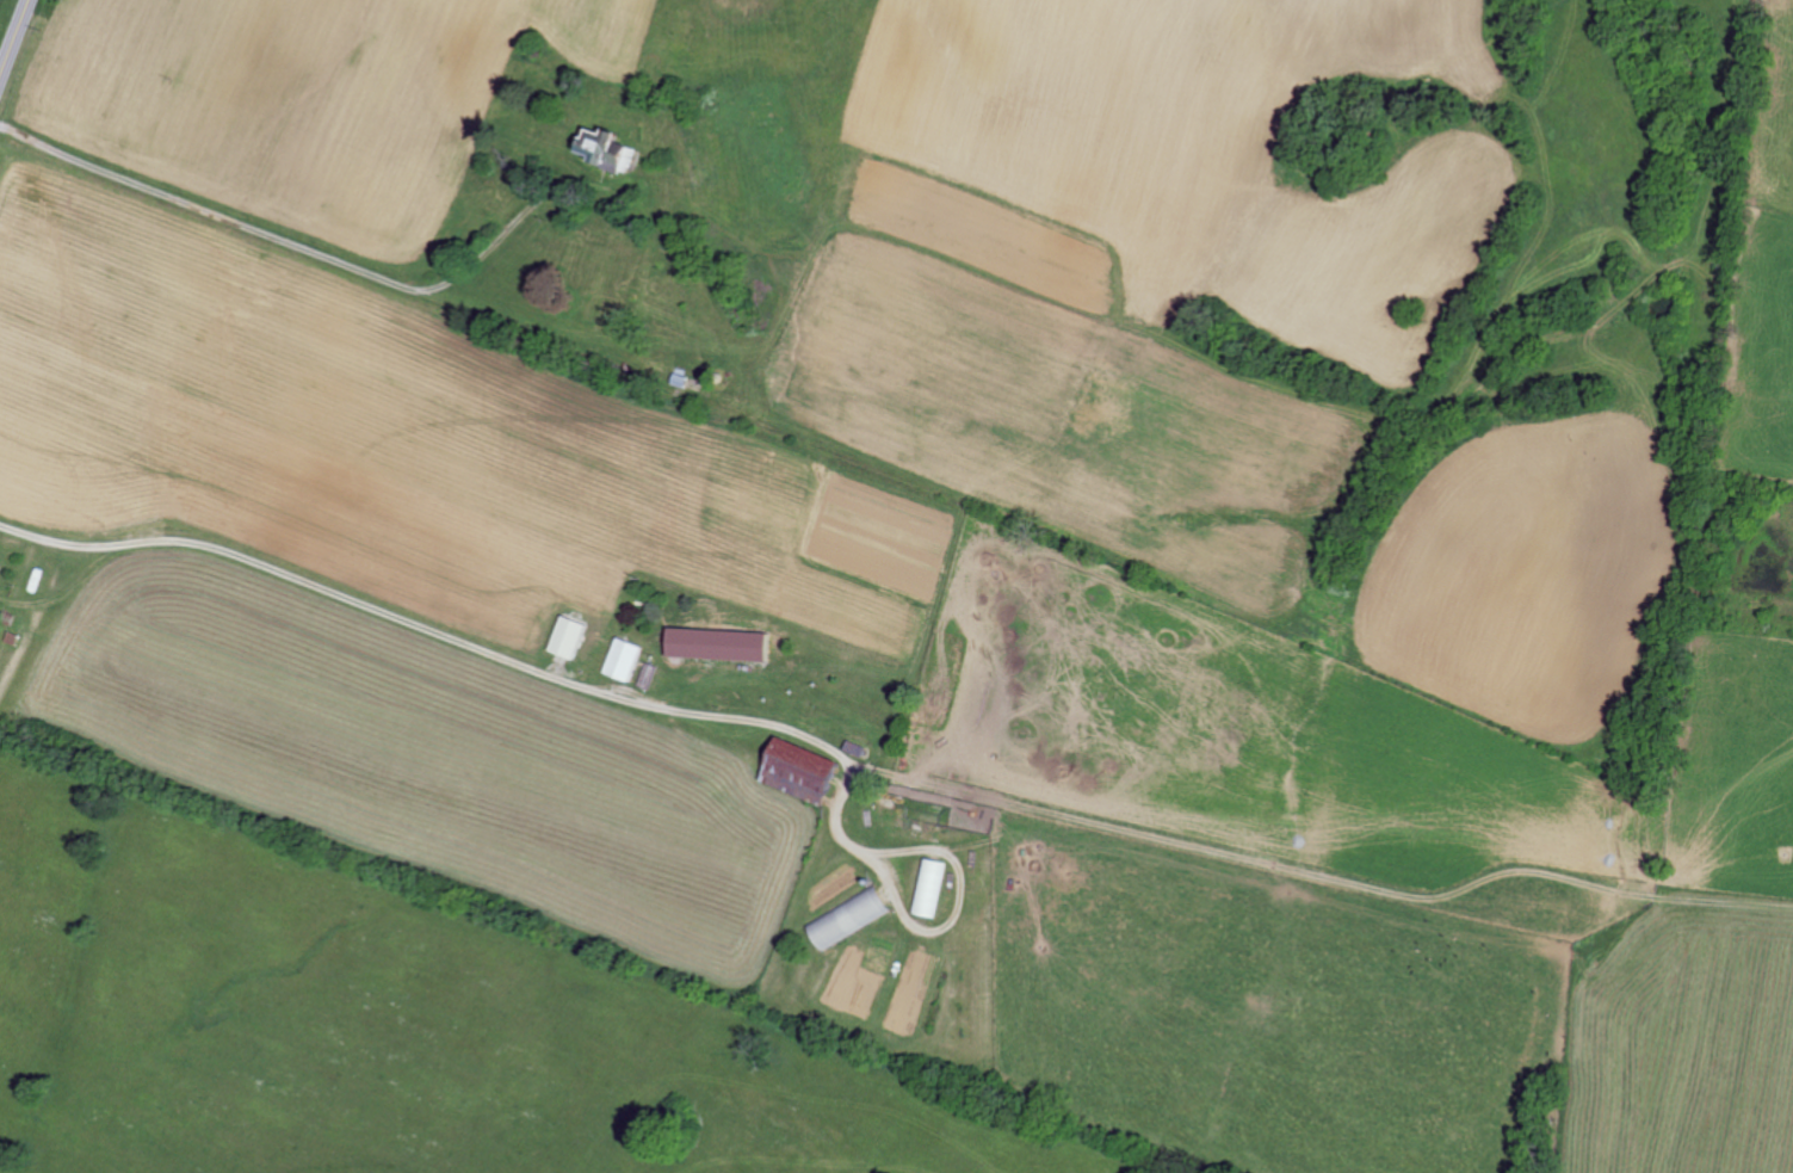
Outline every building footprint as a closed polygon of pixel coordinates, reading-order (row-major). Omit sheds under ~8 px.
[(582,152),(594,155),(592,163),(622,171),(627,155),(615,151),(621,132),(607,128),(606,132),(588,128),(582,152)] [(548,651),(572,660),(586,625),(562,616),(548,651)] [(668,656),(719,645),(759,650),(761,649),(763,630),(717,626),(663,637),(668,656)] [(641,646),(616,638),(604,674),(629,682),(641,646)] [(839,759),(775,739),(761,783),(824,804),(839,759)] [(911,914),(933,919),(946,863),(923,858),(911,914)] [(804,924),(819,951),(889,912),(875,886),(804,924)]
